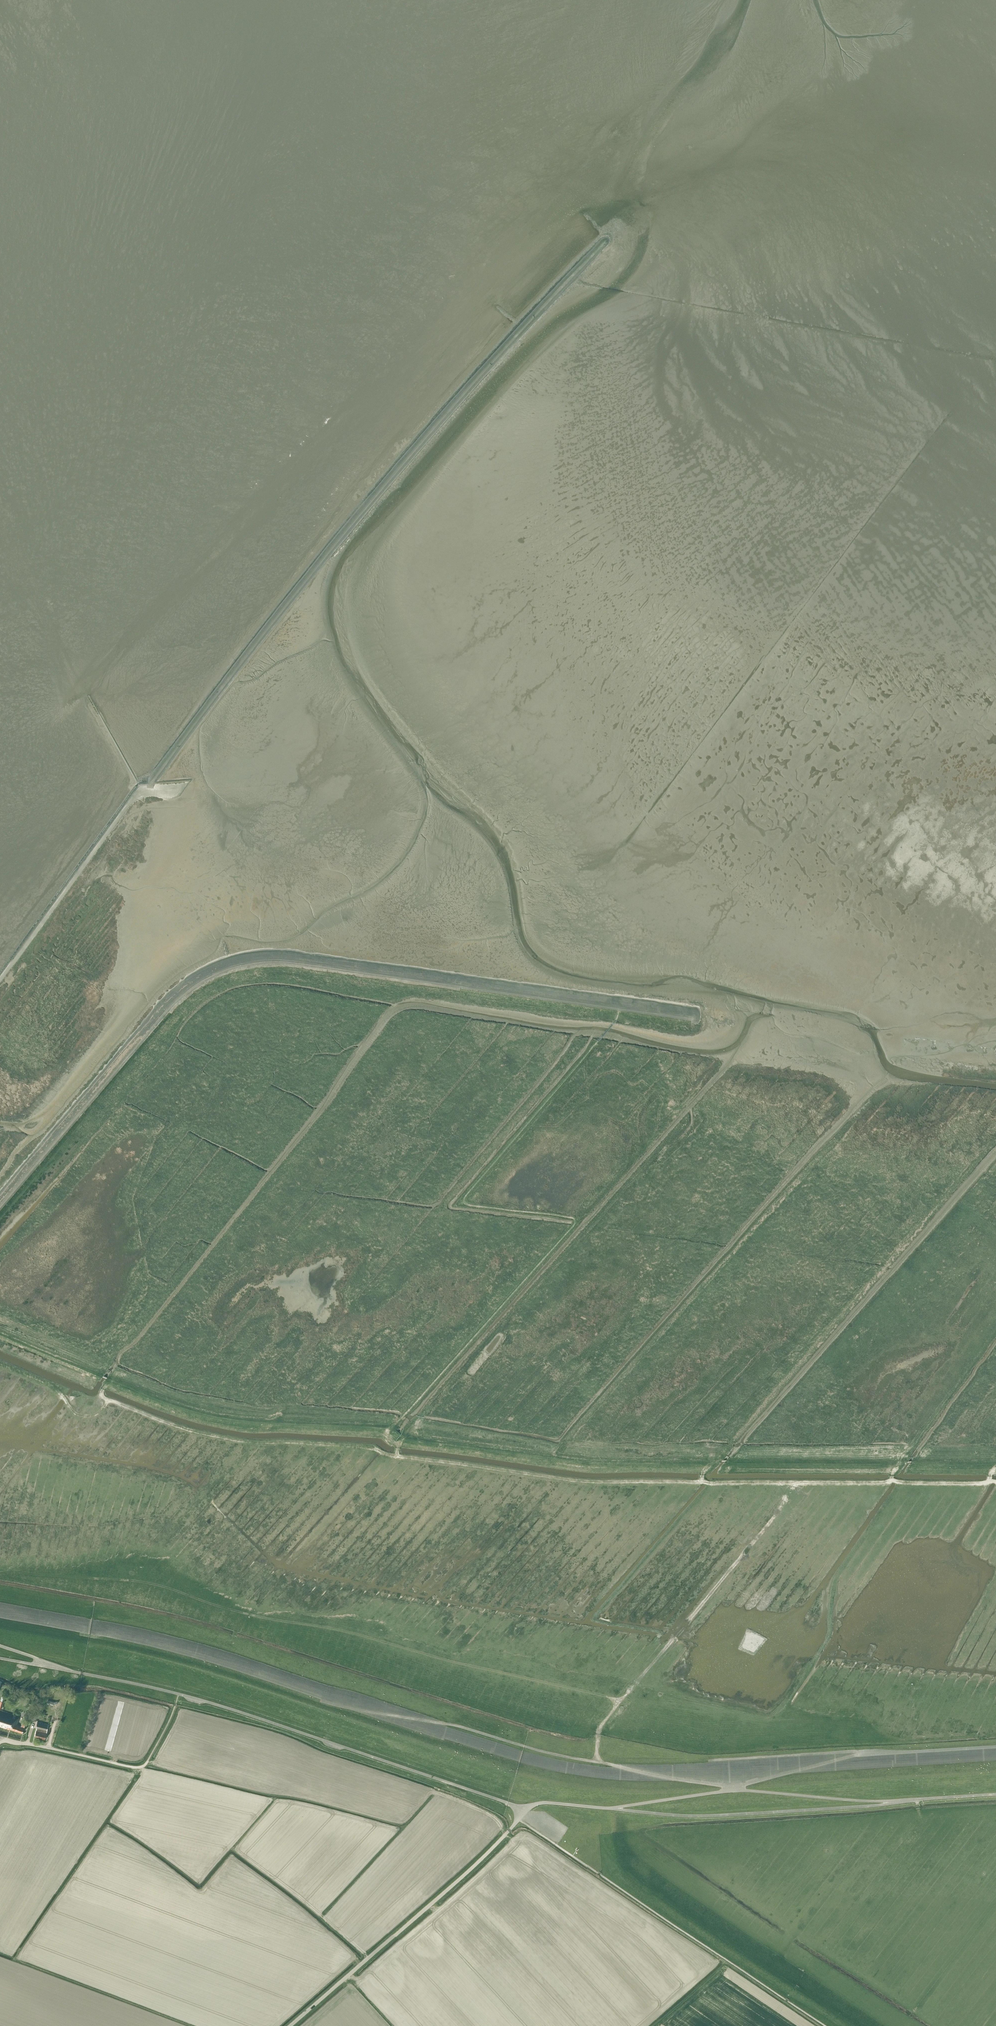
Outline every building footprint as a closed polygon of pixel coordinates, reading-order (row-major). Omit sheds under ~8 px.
[(6,1729),(7,1728),(22,1733),(24,1725),(26,1726),(28,1720),(25,1719),(24,1722),(22,1722),(22,1723),(19,1723),(19,1725),(17,1724),(19,1716),(0,1710),(0,1727),(6,1729)] [(35,1736),(45,1738),(48,1724),(37,1722),(36,1727),(37,1728),(35,1736)]
